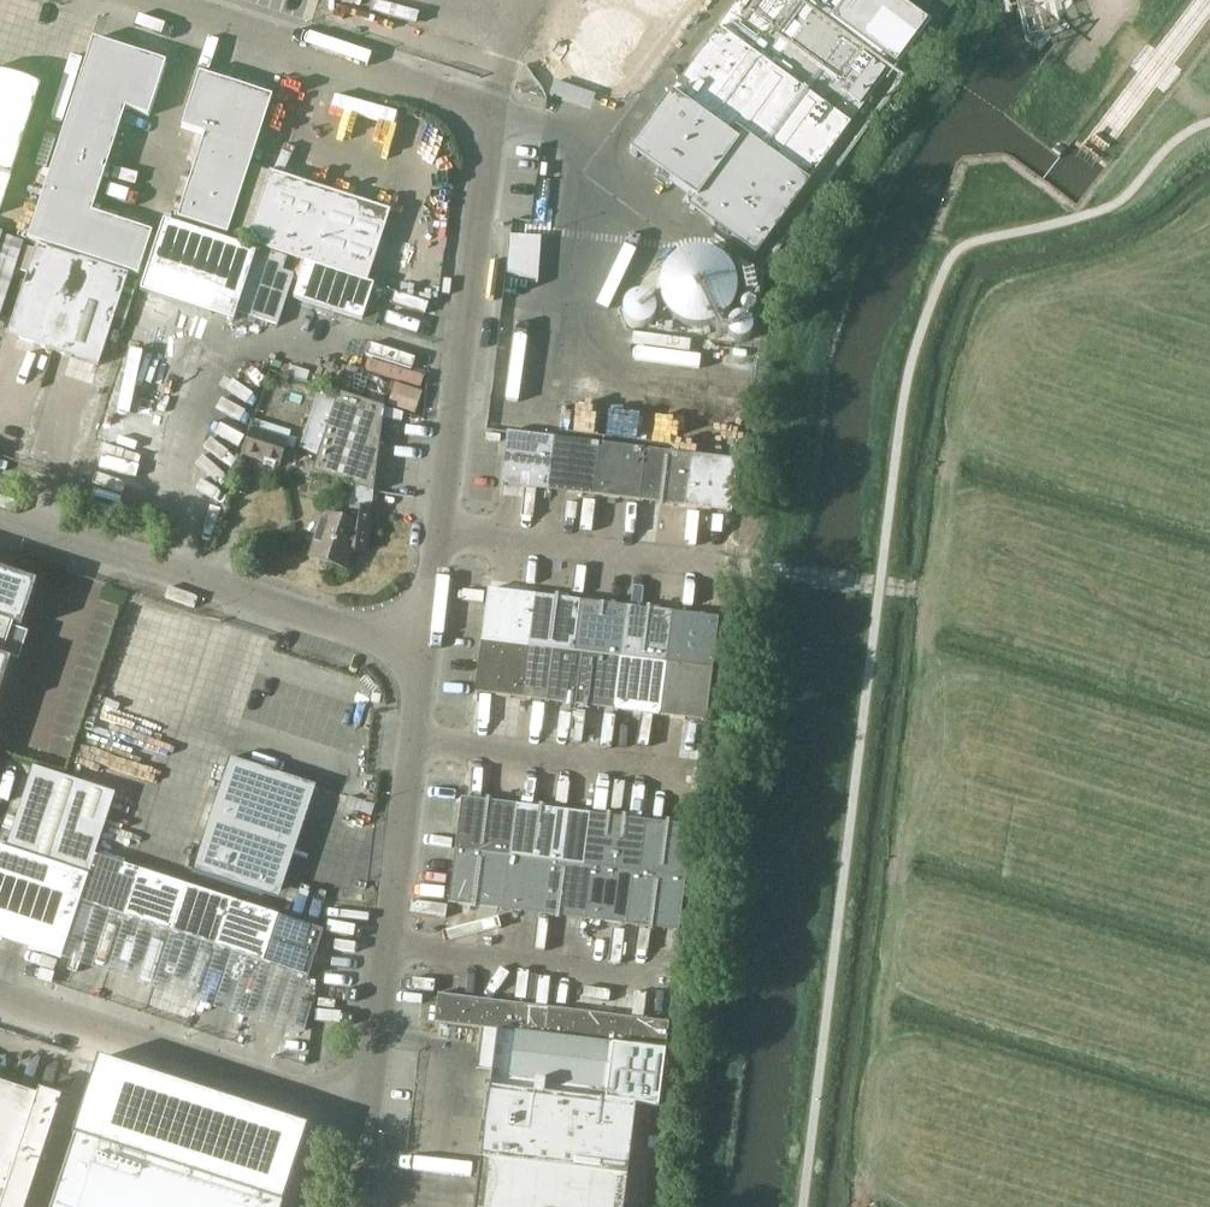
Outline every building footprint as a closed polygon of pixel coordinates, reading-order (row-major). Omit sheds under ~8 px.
[(737,6),(677,89),(631,152),(697,201),(691,209),(757,257),(810,185),(809,185),(853,126),(851,125),(896,64),(897,65),(929,22),(899,0),(729,0),(737,6)] [(569,45),(569,58),(573,70),(581,80),(591,88),(603,93),(616,94),(628,91),(639,85),(648,75),(652,69),(656,57),(656,44),(652,32),(645,22),(636,13),(624,8),(612,7),(599,9),(588,14),(579,22),(572,33),(569,45)] [(94,39),(76,93),(113,105),(130,51),(94,39)] [(130,51),(113,105),(126,109),(150,117),(167,63),(130,51)] [(200,73),(182,127),(205,135),(219,139),(237,85),(200,73)] [(1,215),(42,88),(0,75),(0,215),(1,215)] [(237,85),(219,139),(256,151),(274,97),(237,85)] [(76,93),(64,127),(115,144),(126,109),(113,105),(76,93)] [(64,127),(53,162),(104,178),(115,144),(64,127)] [(205,135),(192,177),(242,193),(256,151),(219,139),(205,135)] [(53,162),(42,196),(93,213),(104,178),(53,162)] [(248,244),(306,263),(367,283),(391,212),(271,173),(248,244)] [(192,177),(178,219),(229,235),(242,193),(192,177)] [(42,196),(27,240),(139,276),(154,233),(93,213),(42,196)] [(98,438),(157,457),(205,312),(234,322),(257,251),(164,221),(141,291),(145,293),(98,438)] [(7,336),(53,351),(82,260),(48,248),(37,245),(7,336)] [(660,276),(658,288),(660,299),(665,310),(674,319),(685,324),(696,326),(708,324),(719,319),(728,310),(733,299),(735,288),(733,276),(728,265),(719,256),(708,251),(696,249),(685,251),(674,256),(665,265),(660,276)] [(82,260),(53,351),(99,366),(129,275),(82,260)] [(374,285),(367,283),(306,263),(294,299),(362,321),(374,285)] [(312,472),(357,487),(374,492),(384,408),(339,393),(338,395),(321,390),(302,449),(318,455),(312,472)] [(251,429),(242,454),(279,466),(287,441),(251,429)] [(501,485),(548,491),(554,438),(507,432),(501,485)] [(548,491),(594,496),(600,444),(554,438),(548,491)] [(594,496),(641,502),(647,449),(600,444),(594,496)] [(641,502),(685,507),(692,455),(647,449),(641,502)] [(692,455),(685,507),(732,513),(738,461),(692,455)] [(374,492),(357,487),(349,509),(348,522),(324,514),(310,558),(347,570),(353,550),(366,552),(374,492)] [(6,663),(1,661),(14,624),(18,625),(17,628),(22,630),(38,584),(33,582),(30,591),(9,585),(11,578),(0,574),(0,698),(12,661),(7,660),(6,663)] [(488,590),(481,642),(528,648),(535,596),(488,590)] [(528,648),(554,651),(574,654),(581,601),(535,596),(528,648)] [(574,654),(583,655),(622,659),(628,607),(581,601),(574,654)] [(622,659),(666,665),(673,613),(628,607),(622,659)] [(673,613),(666,665),(713,670),(719,618),(673,613)] [(475,693),(521,699),(528,648),(481,642),(475,693)] [(521,699),(547,702),(554,651),(528,648),(521,699)] [(547,702),(576,706),(583,655),(574,654),(554,651),(547,702)] [(576,706),(615,711),(622,659),(583,655),(576,706)] [(615,711),(660,716),(666,665),(622,659),(615,711)] [(666,665),(660,716),(706,722),(713,670),(666,665)] [(193,872),(265,896),(302,782),(230,759),(193,872)] [(515,805),(509,805),(462,799),(456,851),(509,857),(515,805)] [(515,805),(509,857),(549,862),(556,810),(515,805)] [(552,863),(584,867),(590,814),(556,810),(549,862),(552,863)] [(592,868),(634,873),(642,874),(648,821),(590,814),(584,867),(592,868)] [(648,821),(642,874),(687,880),(693,827),(648,821)] [(80,823),(65,869),(88,877),(95,856),(104,831),(80,823)] [(80,902),(88,877),(65,869),(0,848),(0,939),(61,959),(80,902)] [(450,904),(502,910),(509,857),(456,851),(450,904)] [(80,902),(126,917),(127,917),(142,871),(95,856),(88,877),(80,902)] [(502,910),(546,916),(552,863),(549,862),(509,857),(502,910)] [(592,868),(584,867),(552,863),(546,916),(586,921),(592,868)] [(586,921),(627,926),(634,873),(592,868),(586,921)] [(126,917),(172,932),(187,886),(142,871),(127,917),(126,917)] [(642,874),(634,873),(627,926),(681,932),(687,880),(642,874)] [(172,932),(218,947),(233,901),(187,886),(172,932)] [(218,947),(264,962),(279,916),(233,901),(218,947)] [(279,916),(264,962),(309,977),(324,931),(279,916)] [(469,999),(440,995),(436,1024),(466,1027),(469,999)] [(489,1001),(469,999),(466,1027),(483,1029),(483,1030),(485,1017),(490,1018),(491,1005),(489,1004),(489,1001)] [(490,1018),(485,1017),(483,1030),(507,1032),(511,1004),(489,1001),(489,1004),(491,1005),(490,1018)] [(532,1006),(511,1004),(507,1032),(526,1035),(528,1022),(533,1023),(534,1010),(532,1009),(532,1006)] [(528,1022),(526,1035),(550,1038),(554,1009),(532,1006),(532,1009),(534,1010),(533,1023),(528,1022)] [(575,1012),(554,1009),(550,1038),(569,1040),(571,1027),(576,1028),(577,1015),(575,1015),(575,1012)] [(576,1028),(571,1027),(569,1040),(601,1044),(604,1015),(575,1012),(575,1015),(577,1015),(576,1028)] [(633,1019),(604,1015),(601,1044),(627,1047),(628,1034),(633,1035),(635,1022),(632,1022),(633,1019)] [(633,1035),(628,1034),(627,1047),(666,1052),(669,1023),(633,1019),(632,1022),(635,1022),(633,1035)] [(507,1032),(483,1030),(483,1029),(480,1053),(495,1055),(476,1206),(624,1206),(636,1105),(659,1108),(663,1078),(666,1052),(627,1047),(601,1044),(569,1040),(550,1038),(526,1035),(507,1032)] [(62,1098),(39,1091),(38,1096),(0,1083),(0,1206),(27,1206),(62,1098)] [(298,1160),(90,1091),(52,1206),(283,1206),(298,1160)]
